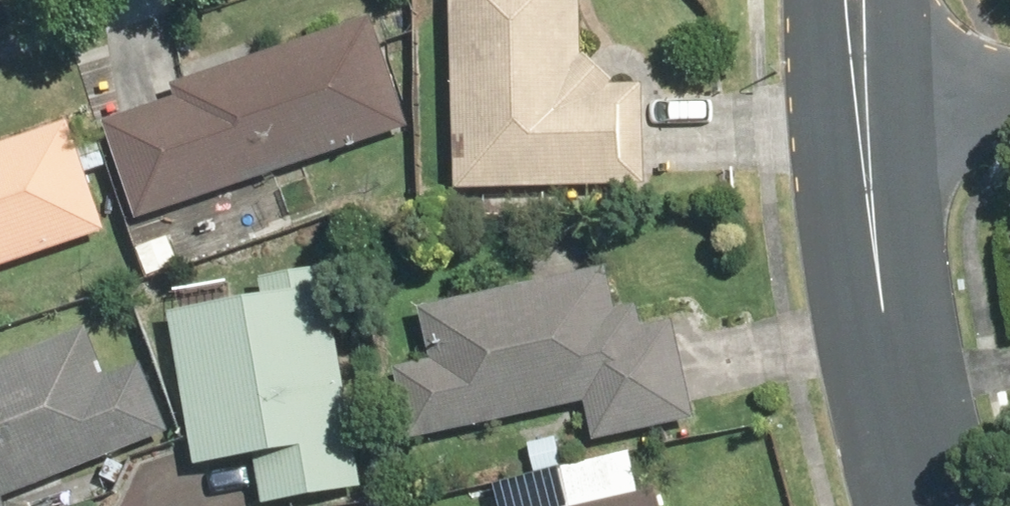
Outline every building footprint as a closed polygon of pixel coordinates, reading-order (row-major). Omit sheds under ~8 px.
[(643,79),(578,79),(579,0),(459,0),(458,186),(642,187),(643,79)] [(363,10),(171,80),(175,93),(105,119),(142,222),(405,127),(363,10)] [(0,138),(0,267),(108,228),(66,114),(0,138)] [(692,414),(684,381),(669,314),(623,325),(608,262),(420,306),(431,354),(385,365),(404,446),(584,404),(591,437),(692,414)] [(332,265),(259,276),(261,294),(229,299),(226,281),(162,290),(189,471),(253,462),(259,503),(365,487),(332,265)] [(168,427),(141,363),(109,377),(87,325),(0,362),(0,498),(168,427)] [(659,488),(638,494),(592,505),(664,505),(659,488)]
